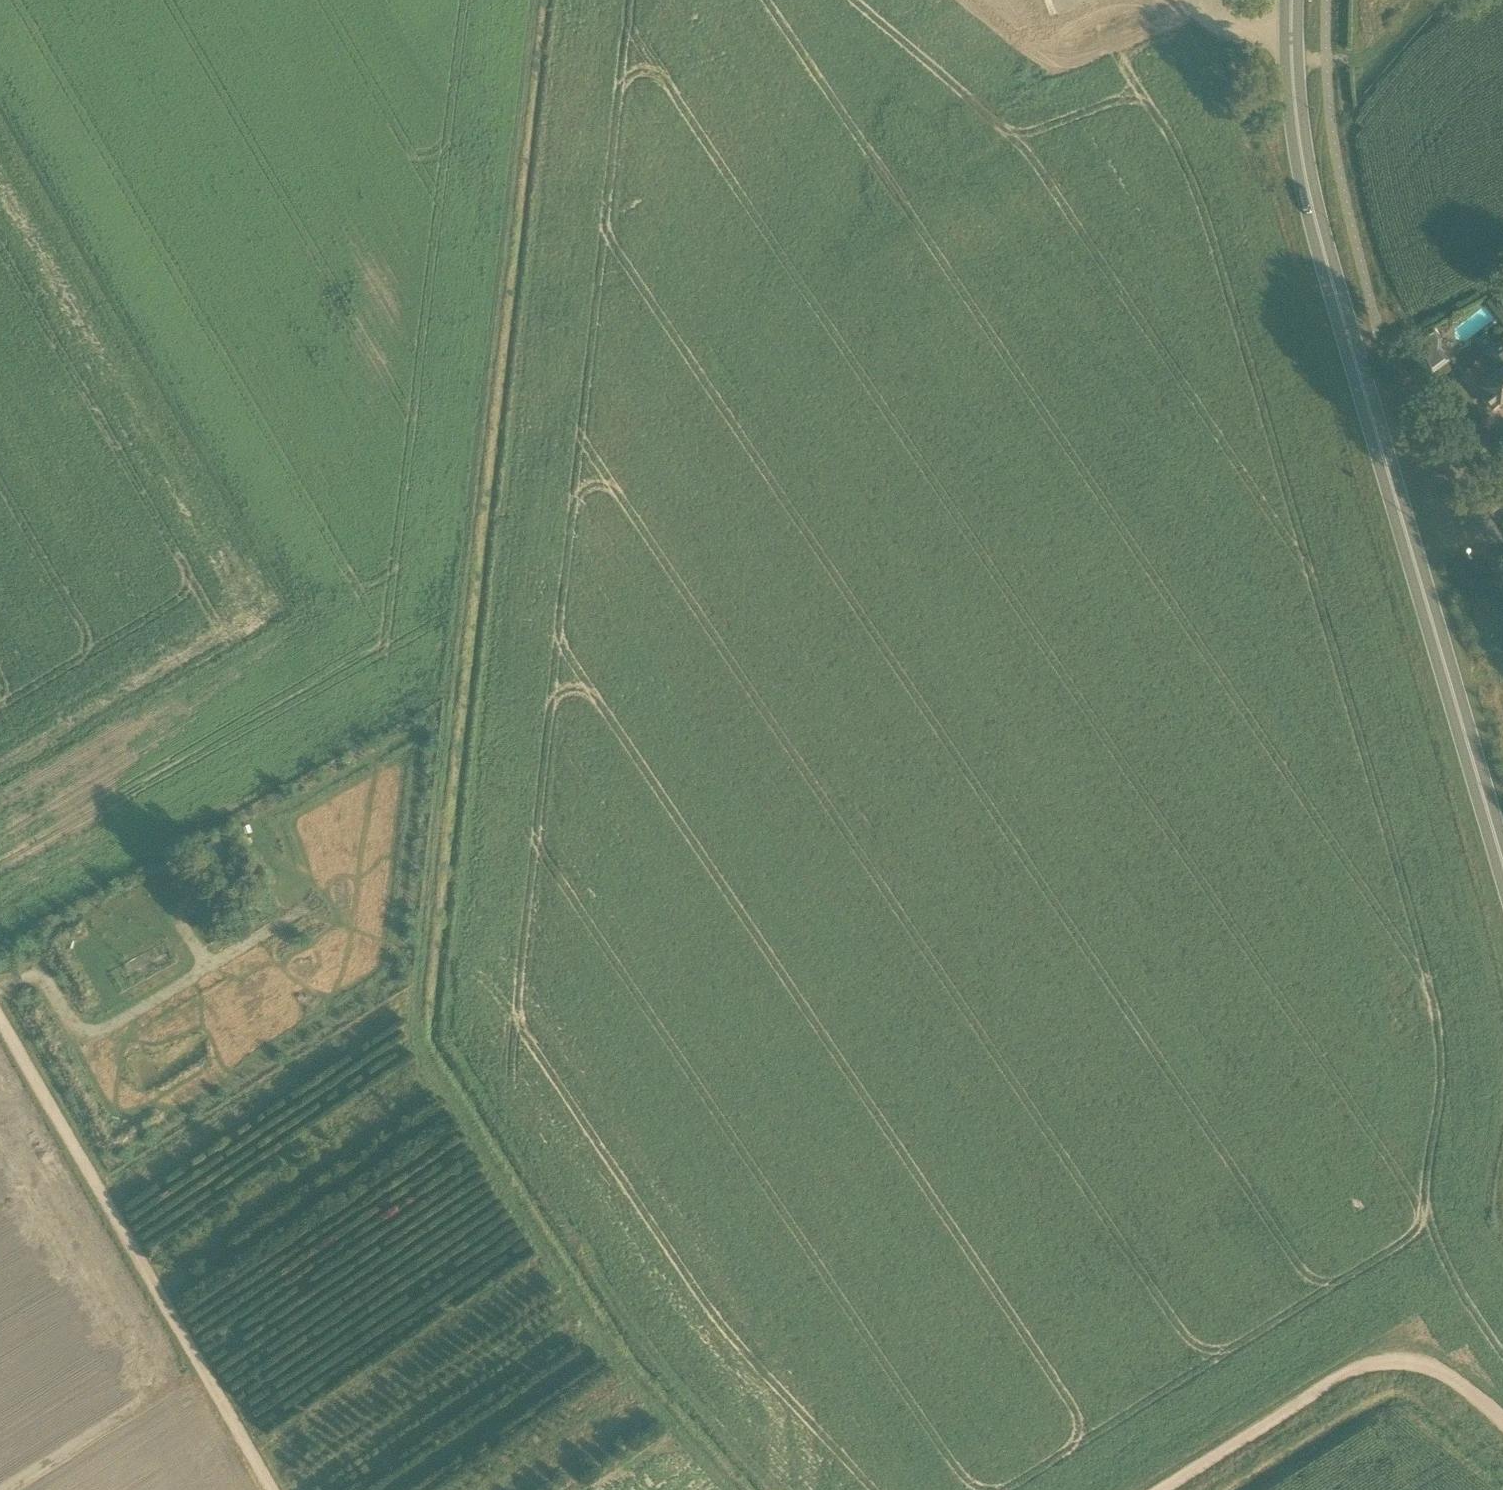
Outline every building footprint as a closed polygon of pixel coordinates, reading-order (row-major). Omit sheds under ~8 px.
[(1413,342),(1425,362),(1441,350),(1442,339),(1435,329),(1413,342)] [(1499,374),(1477,390),(1494,412),(1502,405),(1502,340),(1484,354),(1499,374)]
